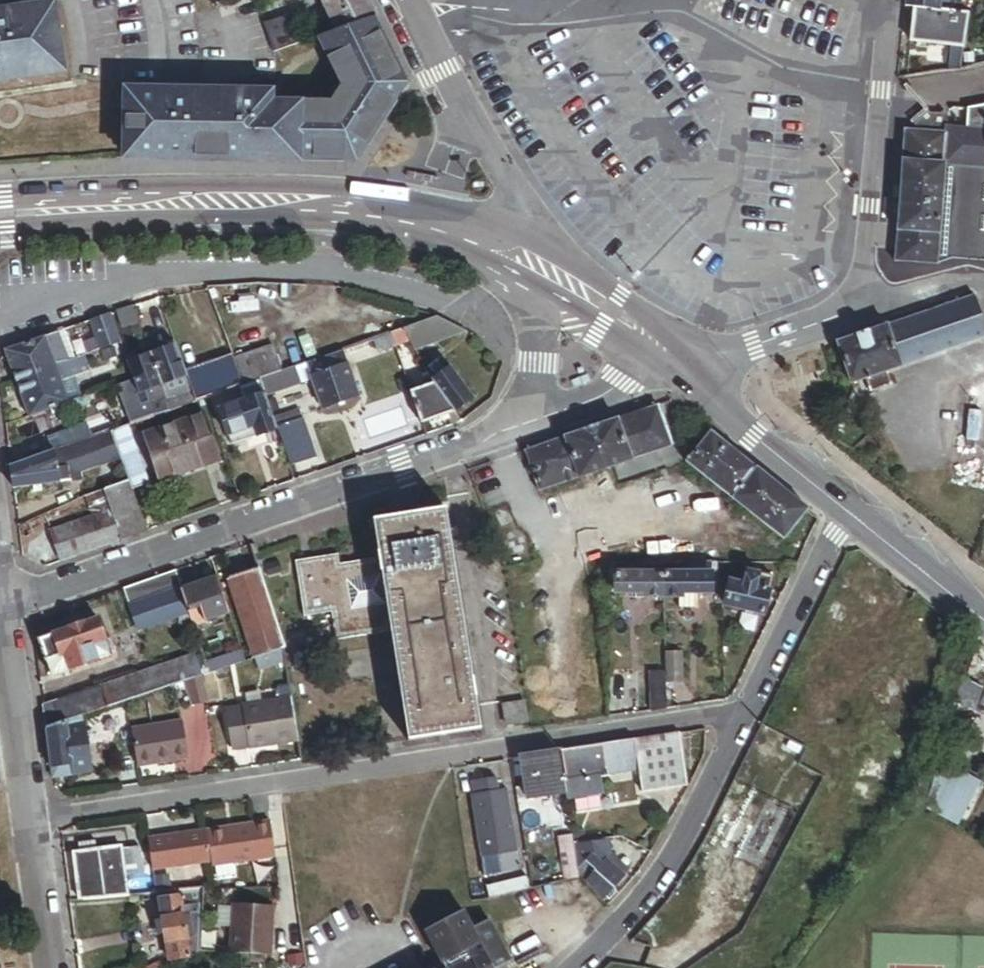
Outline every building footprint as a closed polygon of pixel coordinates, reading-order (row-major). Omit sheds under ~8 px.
[(223,8),(220,0),(205,0),(211,13),(223,8)] [(376,24),(364,0),(318,0),(335,38),(370,26),(376,24)] [(941,16),(943,0),(906,0),(905,13),(913,14),(941,16)] [(910,48),(962,53),(969,19),(941,16),(913,14),(910,48)] [(69,87),(60,18),(0,25),(0,96),(69,87)] [(266,44),(299,33),(295,21),(262,32),(266,44)] [(273,158),(345,154),(401,90),(370,26),(335,38),(318,44),(340,91),(330,103),(270,107),(270,97),(125,107),(128,155),(128,170),(272,160),(273,158)] [(272,60),(304,49),(299,33),(266,44),(272,60)] [(965,57),(966,75),(983,69),(983,57),(965,57)] [(983,127),(983,111),(969,115),(968,125),(983,127)] [(914,130),(914,137),(904,136),(894,266),(937,268),(944,170),(983,173),(983,135),(967,133),(947,131),(948,120),(942,122),(930,121),(926,118),(921,122),(914,130)] [(968,125),(967,133),(983,135),(983,127),(968,125)] [(944,170),(937,268),(940,269),(948,267),(967,260),(983,267),(983,173),(944,170)] [(983,268),(983,267),(967,260),(948,267),(983,268)] [(888,378),(983,346),(983,328),(975,301),(837,348),(851,390),(866,385),(871,399),(892,391),(888,378)] [(121,330),(136,325),(131,313),(117,318),(121,330)] [(100,356),(122,348),(112,320),(90,327),(100,356)] [(412,350),(414,355),(466,336),(437,324),(403,336),(412,350)] [(73,361),(65,336),(44,343),(50,359),(57,357),(65,360),(66,363),(73,361)] [(408,351),(412,350),(403,336),(390,340),(393,347),(402,344),(408,351)] [(383,350),(393,347),(390,340),(381,343),(383,350)] [(73,361),(66,363),(65,360),(57,357),(50,359),(44,343),(5,357),(16,386),(74,365),(73,361)] [(186,383),(184,378),(175,351),(150,360),(161,391),(186,383)] [(258,386),(267,383),(281,378),(272,352),(233,366),(242,392),(247,390),(258,386)] [(306,369),(311,383),(346,372),(341,357),(306,369)] [(128,368),(136,365),(134,359),(126,362),(128,368)] [(139,399),(161,391),(150,360),(136,365),(128,368),(139,399)] [(195,408),(242,392),(233,366),(231,361),(184,378),(186,383),(191,397),(195,408)] [(28,423),(68,409),(58,382),(66,379),(70,374),(69,371),(75,368),(74,365),(16,386),(20,399),(28,423)] [(442,380),(449,375),(442,366),(435,371),(442,380)] [(87,403),(75,368),(69,371),(70,374),(66,379),(58,382),(68,409),(87,403)] [(312,385),(311,383),(306,369),(290,374),(296,390),(312,385)] [(454,418),(472,405),(449,375),(442,380),(435,371),(430,375),(437,386),(435,388),(454,418)] [(321,414),(357,403),(346,372),(311,383),(312,385),(321,414)] [(260,393),(270,389),(267,383),(258,386),(260,393)] [(262,397),(260,393),(258,386),(247,390),(250,398),(256,400),(262,397)] [(421,430),(454,418),(435,388),(410,397),(421,430)] [(166,406),(170,417),(195,408),(191,397),(166,406)] [(275,436),(275,434),(272,426),(263,402),(219,417),(227,441),(253,432),(256,442),(275,436)] [(148,425),(170,417),(166,406),(144,414),(148,425)] [(537,491),(661,449),(649,414),(525,456),(537,491)] [(272,426),(275,434),(301,425),(298,417),(272,426)] [(110,432),(105,420),(85,428),(90,440),(110,432)] [(170,482),(217,466),(201,420),(142,441),(149,460),(161,456),(170,482)] [(288,473),(315,464),(301,425),(275,434),(275,436),(288,473)] [(130,495),(151,488),(131,431),(111,438),(119,464),(128,488),(130,495)] [(231,451),(256,442),(253,432),(227,441),(231,451)] [(78,482),(78,480),(119,464),(111,438),(12,473),(13,479),(15,496),(27,493),(69,489),(69,483),(78,482)] [(784,546),(809,515),(712,438),(688,469),(784,546)] [(158,486),(170,482),(161,456),(149,460),(158,486)] [(106,504),(130,495),(128,488),(104,497),(106,504)] [(59,569),(145,539),(130,495),(106,504),(104,497),(83,504),(90,524),(48,538),(59,569)] [(479,729),(444,511),(374,523),(380,559),(341,565),(339,555),(316,559),(296,562),(305,617),(331,613),(335,641),(390,633),(407,740),(479,729)] [(28,543),(54,532),(50,522),(23,533),(28,543)] [(696,599),(712,599),(712,569),(707,569),(691,569),(691,580),(663,580),(663,603),(681,603),(683,603),(683,599),(696,599)] [(644,603),(663,603),(663,580),(634,579),(634,573),(616,572),(616,598),(644,599),(644,603)] [(727,611),(765,620),(774,582),(766,580),(767,576),(752,573),(751,577),(748,577),(745,591),(732,588),(727,611)] [(244,668),(280,654),(257,577),(242,582),(229,586),(247,649),(239,652),(240,655),(244,668)] [(132,619),(184,602),(182,597),(176,578),(153,586),(124,596),(132,619)] [(194,633),(230,621),(218,585),(182,597),(184,602),(189,619),(194,633)] [(681,614),(696,615),(696,599),(683,599),(683,603),(681,603),(681,614)] [(138,636),(179,622),(189,619),(184,602),(132,619),(138,636)] [(184,637),(194,633),(189,619),(179,622),(184,637)] [(53,682),(112,662),(100,625),(40,645),(53,682)] [(240,655),(204,668),(208,680),(244,668),(240,655)] [(664,690),(681,691),(681,659),(664,659),(664,676),(664,690)] [(84,723),(181,689),(198,683),(191,664),(176,669),(175,667),(137,681),(136,677),(101,689),(102,693),(44,713),(45,720),(47,735),(84,723)] [(665,716),(664,690),(664,676),(650,676),(650,718),(665,716)] [(190,712),(207,708),(202,682),(198,683),(181,689),(190,712)] [(950,712),(971,720),(977,698),(957,689),(950,712)] [(506,724),(527,720),(524,701),(503,704),(506,724)] [(250,753),(297,746),(290,704),(243,711),(244,713),(227,716),(234,753),(250,751),(250,753)] [(53,784),(92,780),(84,723),(47,735),(51,767),(53,784)] [(138,773),(189,765),(183,726),(132,734),(138,773)] [(704,733),(686,733),(686,751),(704,751),(704,733)] [(637,775),(684,768),(680,739),(633,746),(637,775)] [(622,777),(637,775),(633,746),(618,748),(622,777)] [(605,780),(622,777),(618,748),(601,751),(605,780)] [(597,802),(601,802),(598,785),(606,784),(605,780),(601,751),(559,757),(566,807),(572,806),(597,802)] [(524,806),(563,800),(557,758),(518,764),(524,806)] [(641,800),(688,793),(684,768),(637,775),(641,800)] [(947,793),(939,789),(929,812),(960,826),(980,784),(956,773),(947,793)] [(475,801),(497,798),(495,785),(473,789),(475,801)] [(494,862),(516,858),(507,796),(497,798),(475,801),(472,802),(482,864),(494,862)] [(574,817),(599,814),(597,802),(572,806),(574,817)] [(213,870),(276,861),(271,826),(208,835),(212,866),(213,870)] [(154,875),(212,866),(208,835),(149,844),(154,875)] [(576,885),(572,860),(571,849),(570,842),(557,844),(563,887),(576,885)] [(572,860),(609,855),(607,843),(571,849),(572,860)] [(82,859),(95,858),(94,850),(81,852),(82,859)] [(80,906),(129,902),(125,855),(95,858),(82,859),(76,859),(78,887),(80,906)] [(606,866),(602,871),(590,861),(583,868),(595,879),(589,886),(586,889),(605,906),(609,901),(616,893),(625,883),(606,866)] [(485,887),(497,886),(494,862),(482,864),(485,887)] [(625,883),(629,878),(610,862),(606,866),(625,883)] [(589,886),(595,879),(583,868),(577,875),(589,886)] [(140,901),(156,899),(154,879),(137,881),(140,901)] [(488,902),(515,898),(514,891),(487,895),(488,902)] [(609,901),(614,905),(620,897),(616,893),(609,901)] [(190,967),(202,957),(205,896),(181,897),(181,902),(160,904),(165,936),(169,967),(189,964),(190,967)] [(231,960),(272,964),(276,917),(236,912),(231,960)] [(485,930),(466,940),(456,921),(423,938),(439,967),(505,967),(485,930)]
